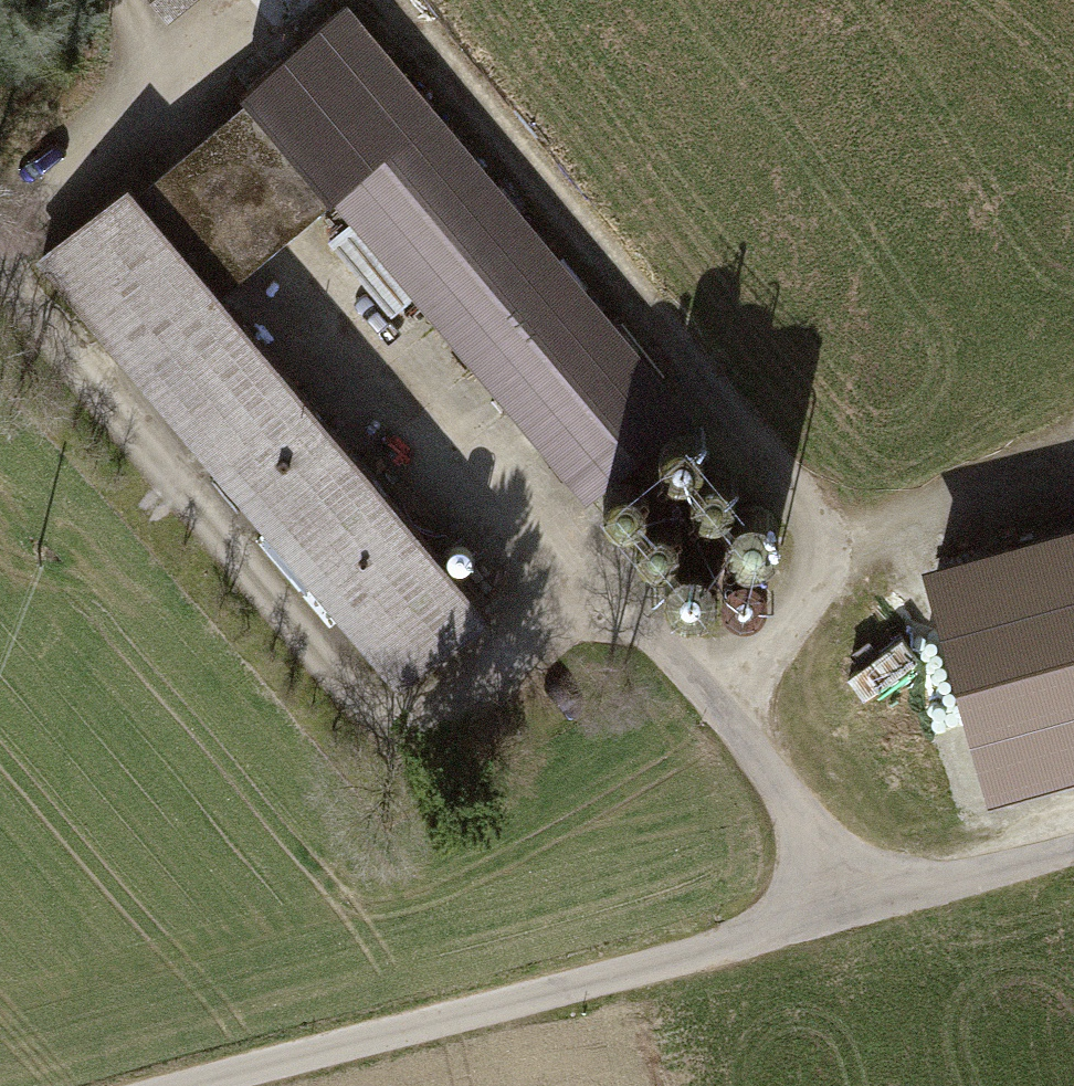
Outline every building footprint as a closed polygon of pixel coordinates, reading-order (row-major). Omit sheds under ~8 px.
[(162,10),(173,0),(153,0),(162,10)] [(402,699),(495,621),(229,308),(340,214),(588,506),(697,414),(358,16),(46,279),(402,699)] [(1073,769),(1073,514),(926,556),(993,792),(1073,769)]
